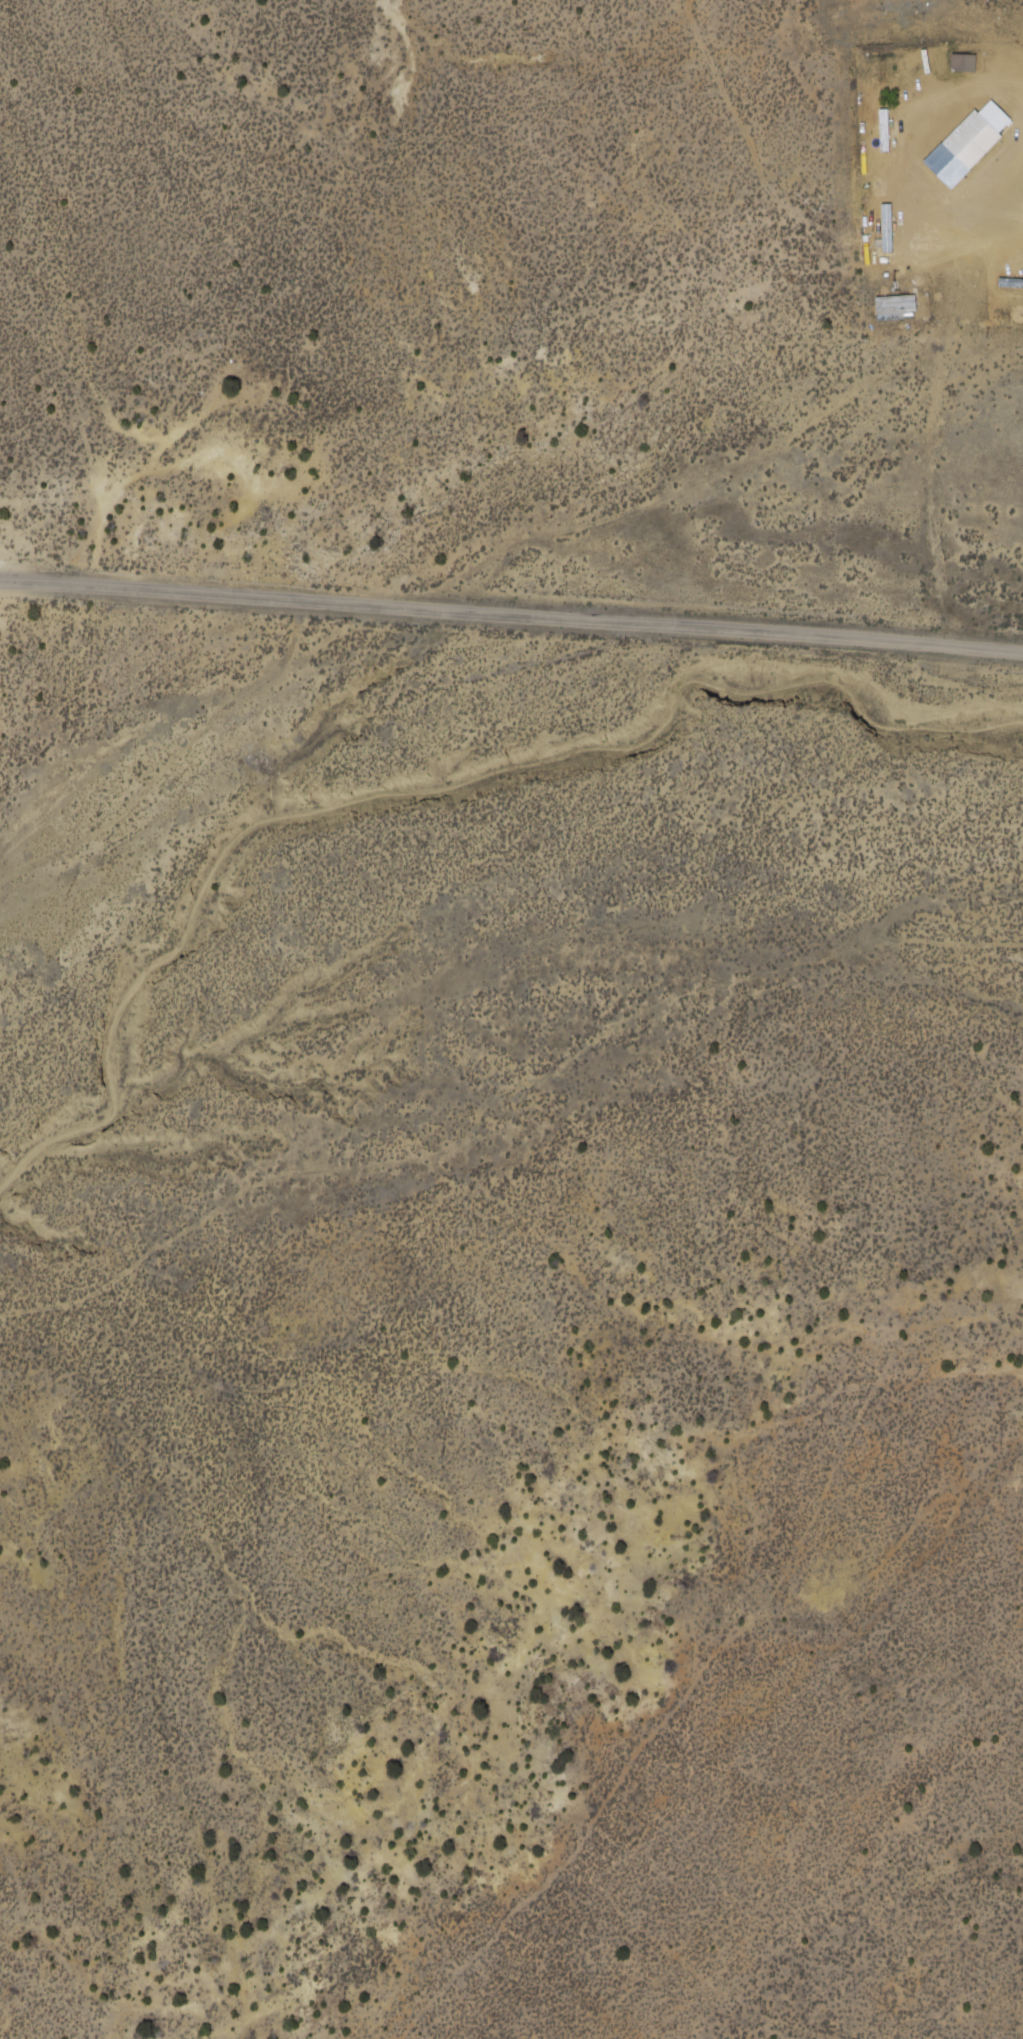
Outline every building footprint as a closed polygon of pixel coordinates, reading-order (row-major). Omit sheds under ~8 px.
[(976,72),(976,54),(952,54),(952,72),(976,72)] [(942,144),(969,171),(1016,123),(991,99),(979,112),(976,109),(942,144)] [(897,320),(897,312),(917,312),(916,295),(877,296),(877,321),(897,320)]
